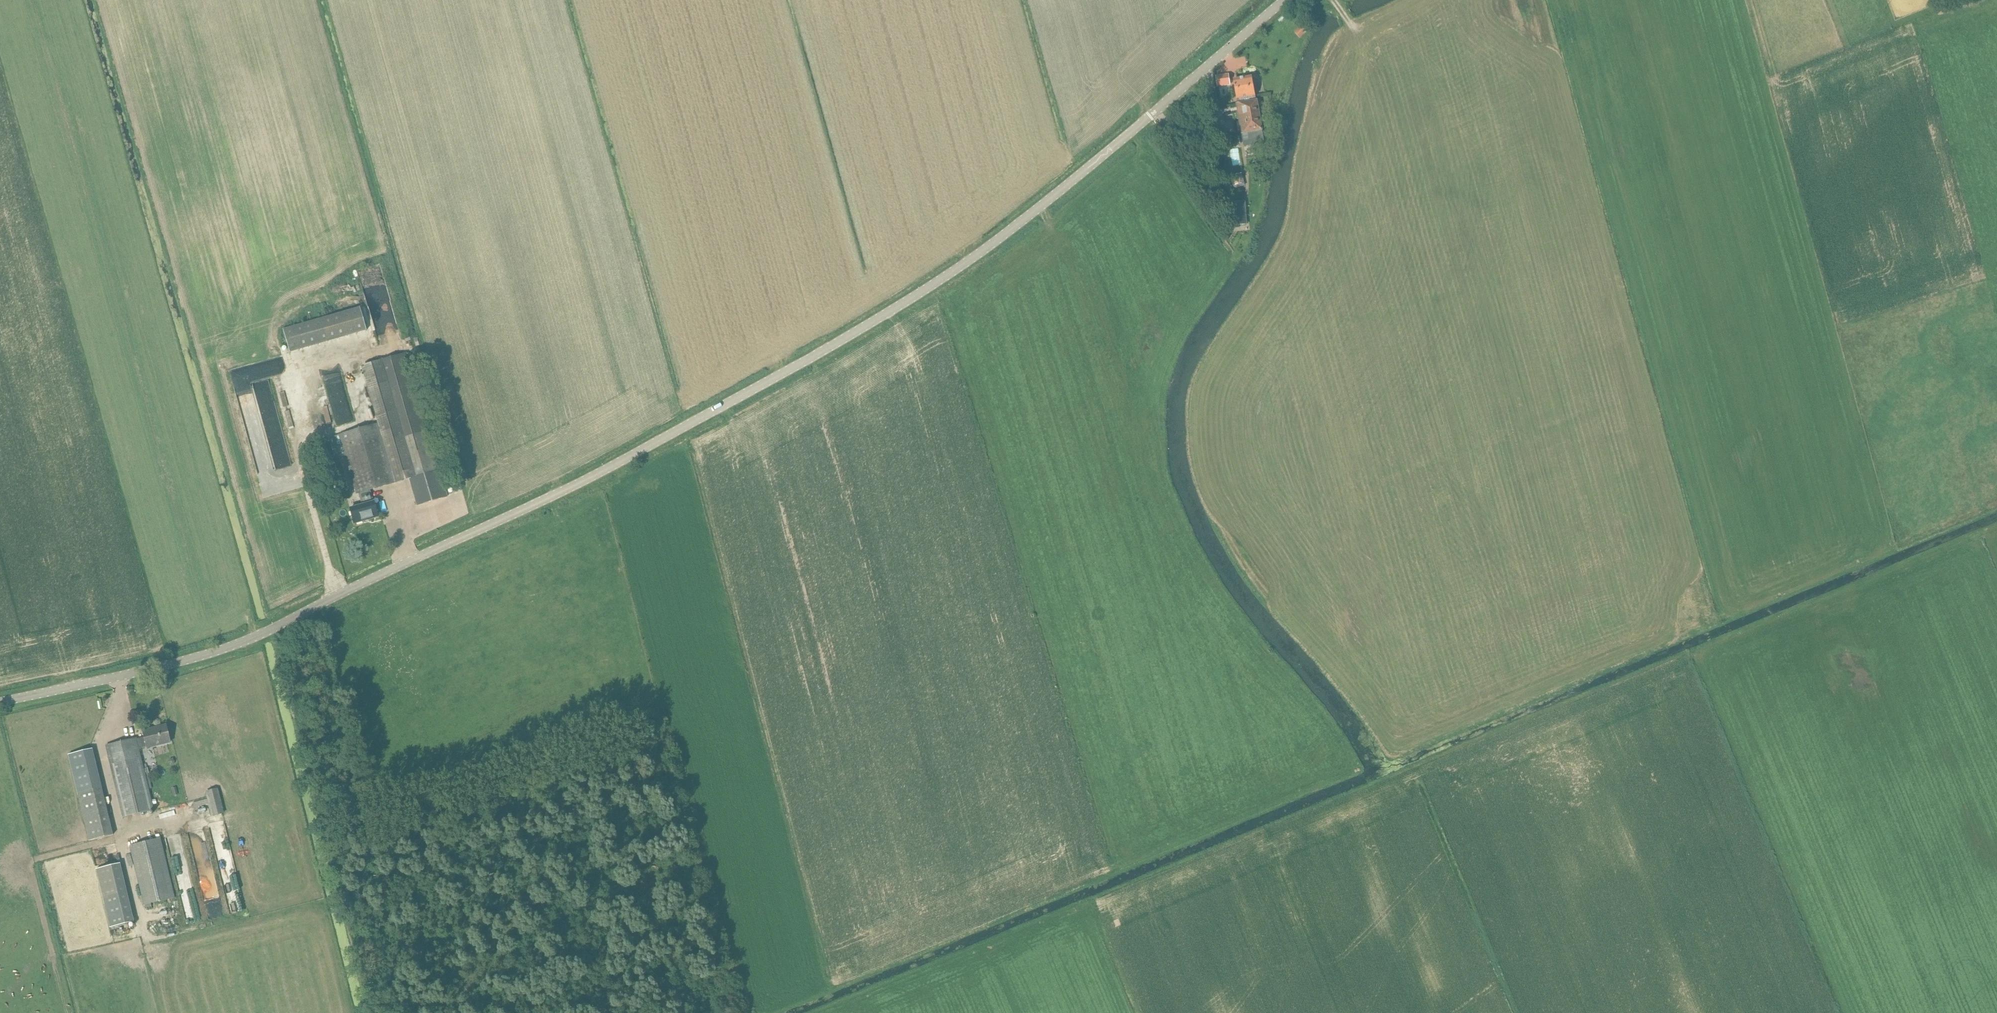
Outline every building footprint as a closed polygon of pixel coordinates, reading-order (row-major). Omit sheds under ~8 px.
[(1295,33),(1300,38),(1307,32),(1302,26),(1295,33)] [(1226,76),(1214,79),(1216,89),(1228,86),(1226,76)] [(1250,98),(1256,97),(1252,76),(1234,80),(1238,104),(1237,104),(1237,105),(1246,104),(1246,101),(1250,100),(1250,98)] [(1246,104),(1237,105),(1238,113),(1236,113),(1237,119),(1240,119),(1244,146),(1264,142),(1257,100),(1257,101),(1256,97),(1250,98),(1250,100),(1246,101),(1246,104)] [(1245,185),(1242,173),(1233,175),(1236,187),(1245,185)] [(326,286),(310,290),(313,301),(329,296),(326,286)] [(367,331),(360,307),(283,329),(290,353),(367,331)] [(415,351),(407,354),(411,368),(420,365),(416,353),(416,351),(415,351)] [(408,479),(439,470),(445,468),(443,458),(438,460),(411,368),(407,352),(361,365),(378,424),(395,482),(408,479)] [(247,367),(231,371),(256,473),(290,465),(279,419),(260,423),(247,367)] [(355,409),(370,405),(361,375),(347,379),(355,409)] [(326,379),(335,422),(350,419),(340,376),(326,379)] [(291,403),(298,436),(311,433),(304,400),(291,403)] [(357,494),(359,493),(370,490),(395,482),(378,424),(333,437),(334,443),(332,444),(336,459),(340,457),(344,470),(350,468),(357,494)] [(439,470),(408,479),(416,506),(447,497),(439,470)] [(370,490),(359,493),(363,506),(350,509),(354,523),(378,516),(374,502),(372,502),(370,497),(372,496),(370,490)] [(136,739),(139,749),(147,747),(147,748),(170,742),(166,725),(143,731),(144,737),(136,739)] [(154,809),(139,749),(136,739),(106,746),(123,817),(154,809)] [(110,835),(91,747),(67,752),(86,840),(110,835)] [(225,812),(218,788),(205,792),(212,816),(225,812)] [(175,898),(161,838),(129,845),(143,905),(175,898)] [(230,911),(242,909),(231,847),(220,849),(229,897),(227,898),(230,911)] [(108,928),(133,922),(119,863),(95,869),(108,928)]
